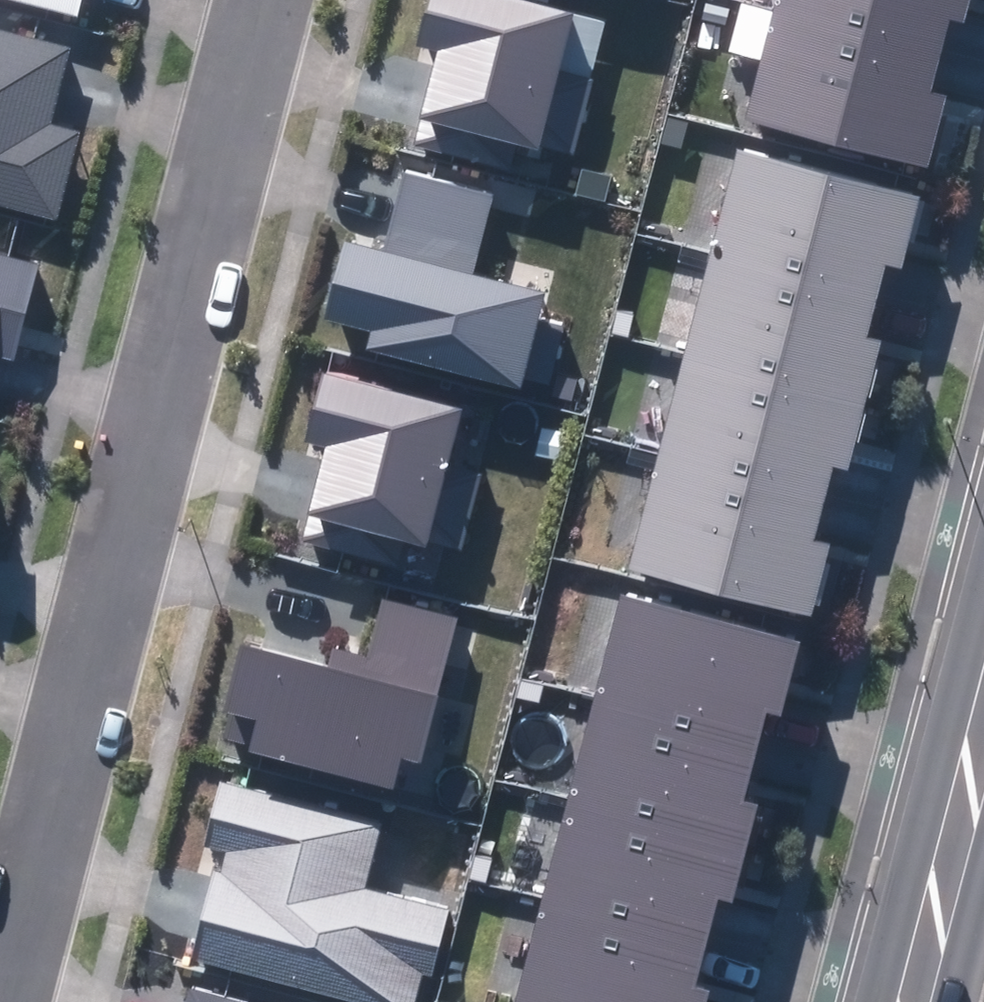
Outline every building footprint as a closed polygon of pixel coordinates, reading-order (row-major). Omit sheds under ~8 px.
[(577,140),(596,65),(564,57),(578,0),(430,0),(423,29),(444,34),(432,81),(427,101),(577,140)] [(746,102),(931,149),(952,66),(958,46),(778,0),(773,0),(746,102)] [(958,46),(963,25),(969,0),(778,0),(958,46)] [(63,208),(87,117),(54,108),(63,74),(73,36),(38,27),(0,17),(0,191),(63,208)] [(716,232),(904,284),(911,259),(932,180),(744,129),(716,232)] [(379,314),(374,331),(525,369),(527,361),(555,368),(569,311),(544,305),(552,273),(479,254),(499,179),(407,155),(398,194),(388,231),(352,222),(331,302),(379,314)] [(687,336),(875,387),(895,316),(904,284),(716,232),(687,336)] [(21,346),(45,250),(14,242),(0,239),(0,341),(21,346)] [(659,440),(847,491),(854,464),(875,387),(687,336),(659,440)] [(315,496),(465,534),(485,459),(450,450),(466,387),(329,351),(311,422),(332,428),(321,472),(315,496)] [(630,543),(818,595),(842,507),(847,491),(659,440),(630,543)] [(627,578),(600,680),(773,726),(779,706),(801,624),(627,578)] [(259,726),(399,760),(406,734),(429,739),(462,600),(388,582),(381,609),(374,638),(338,630),(334,643),(250,623),(235,686),(267,694),(259,726)] [(600,680),(572,782),(746,828),(768,748),(773,726),(600,680)] [(196,940),(415,994),(425,955),(436,958),(453,892),(369,871),(386,804),(224,763),(208,830),(229,835),(224,855),(218,853),(206,901),(196,940)] [(572,782),(545,884),(719,930),(725,908),(746,828),(572,782)] [(518,986),(578,1001),(700,1001),(714,948),(719,930),(545,884),(518,986)] [(193,971),(187,994),(177,992),(175,1001),(318,1001),(193,971)]
